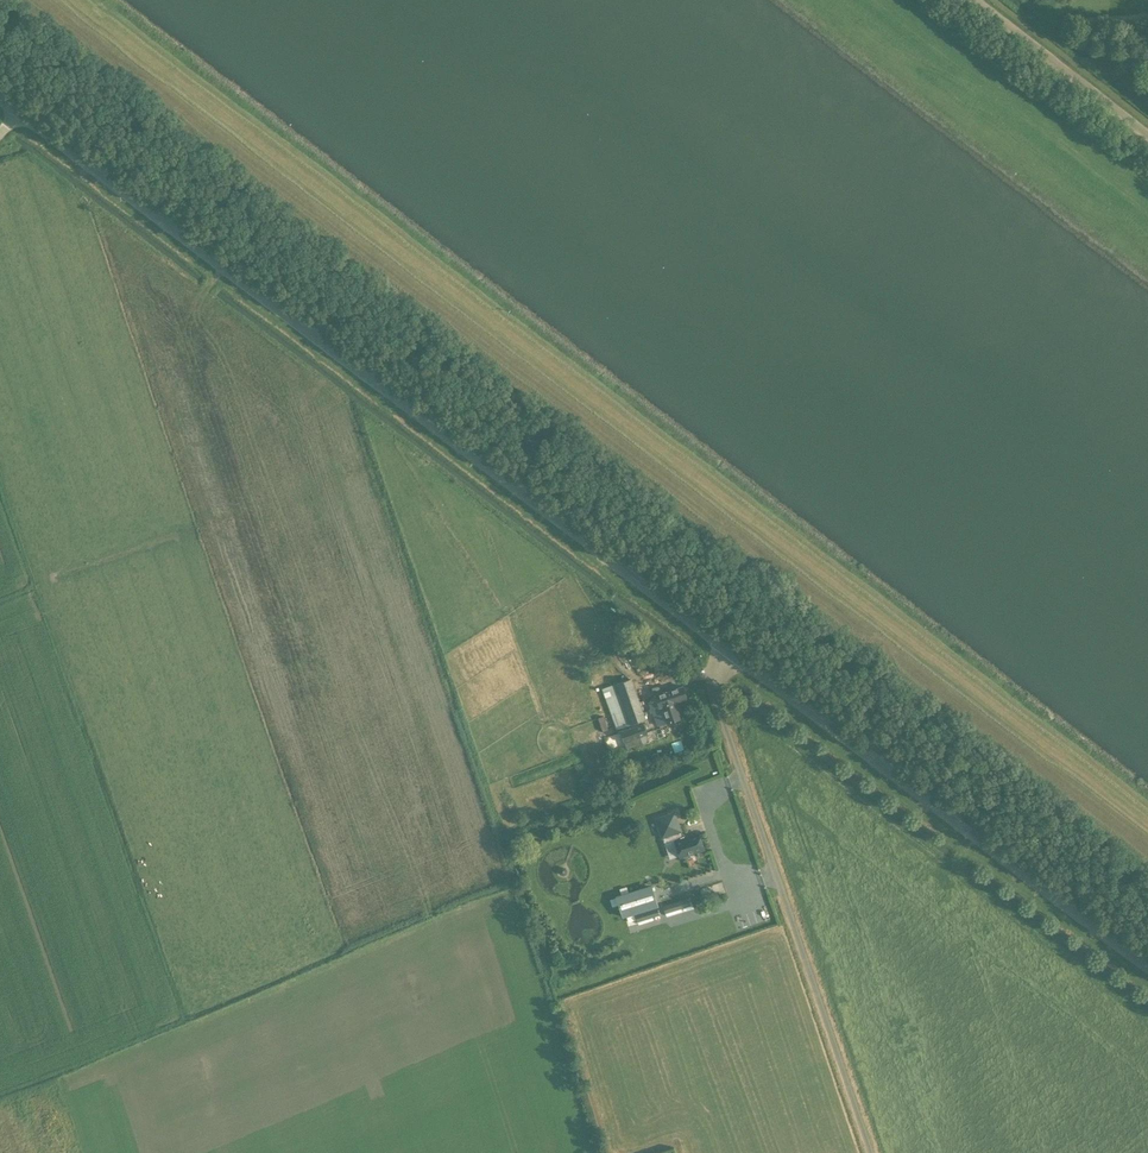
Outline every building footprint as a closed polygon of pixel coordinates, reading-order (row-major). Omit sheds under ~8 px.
[(644,667),(645,666),(648,671),(654,668),(646,651),(638,655),(644,667)] [(613,704),(620,725),(622,725),(624,730),(622,731),(628,749),(651,741),(644,723),(643,723),(642,721),(646,720),(632,679),(603,689),(608,705),(613,704)] [(683,686),(656,696),(657,701),(651,703),(659,726),(682,718),(676,702),(687,698),(683,686)] [(674,812),(656,818),(656,819),(662,837),(663,837),(665,845),(675,842),(680,857),(704,849),(699,833),(682,839),(680,831),(681,831),(674,812)] [(651,887),(617,897),(623,916),(657,905),(651,887)] [(750,931),(756,929),(744,898),(738,900),(750,931)] [(636,913),(634,914),(637,922),(659,915),(657,907),(650,909),(636,913)]
